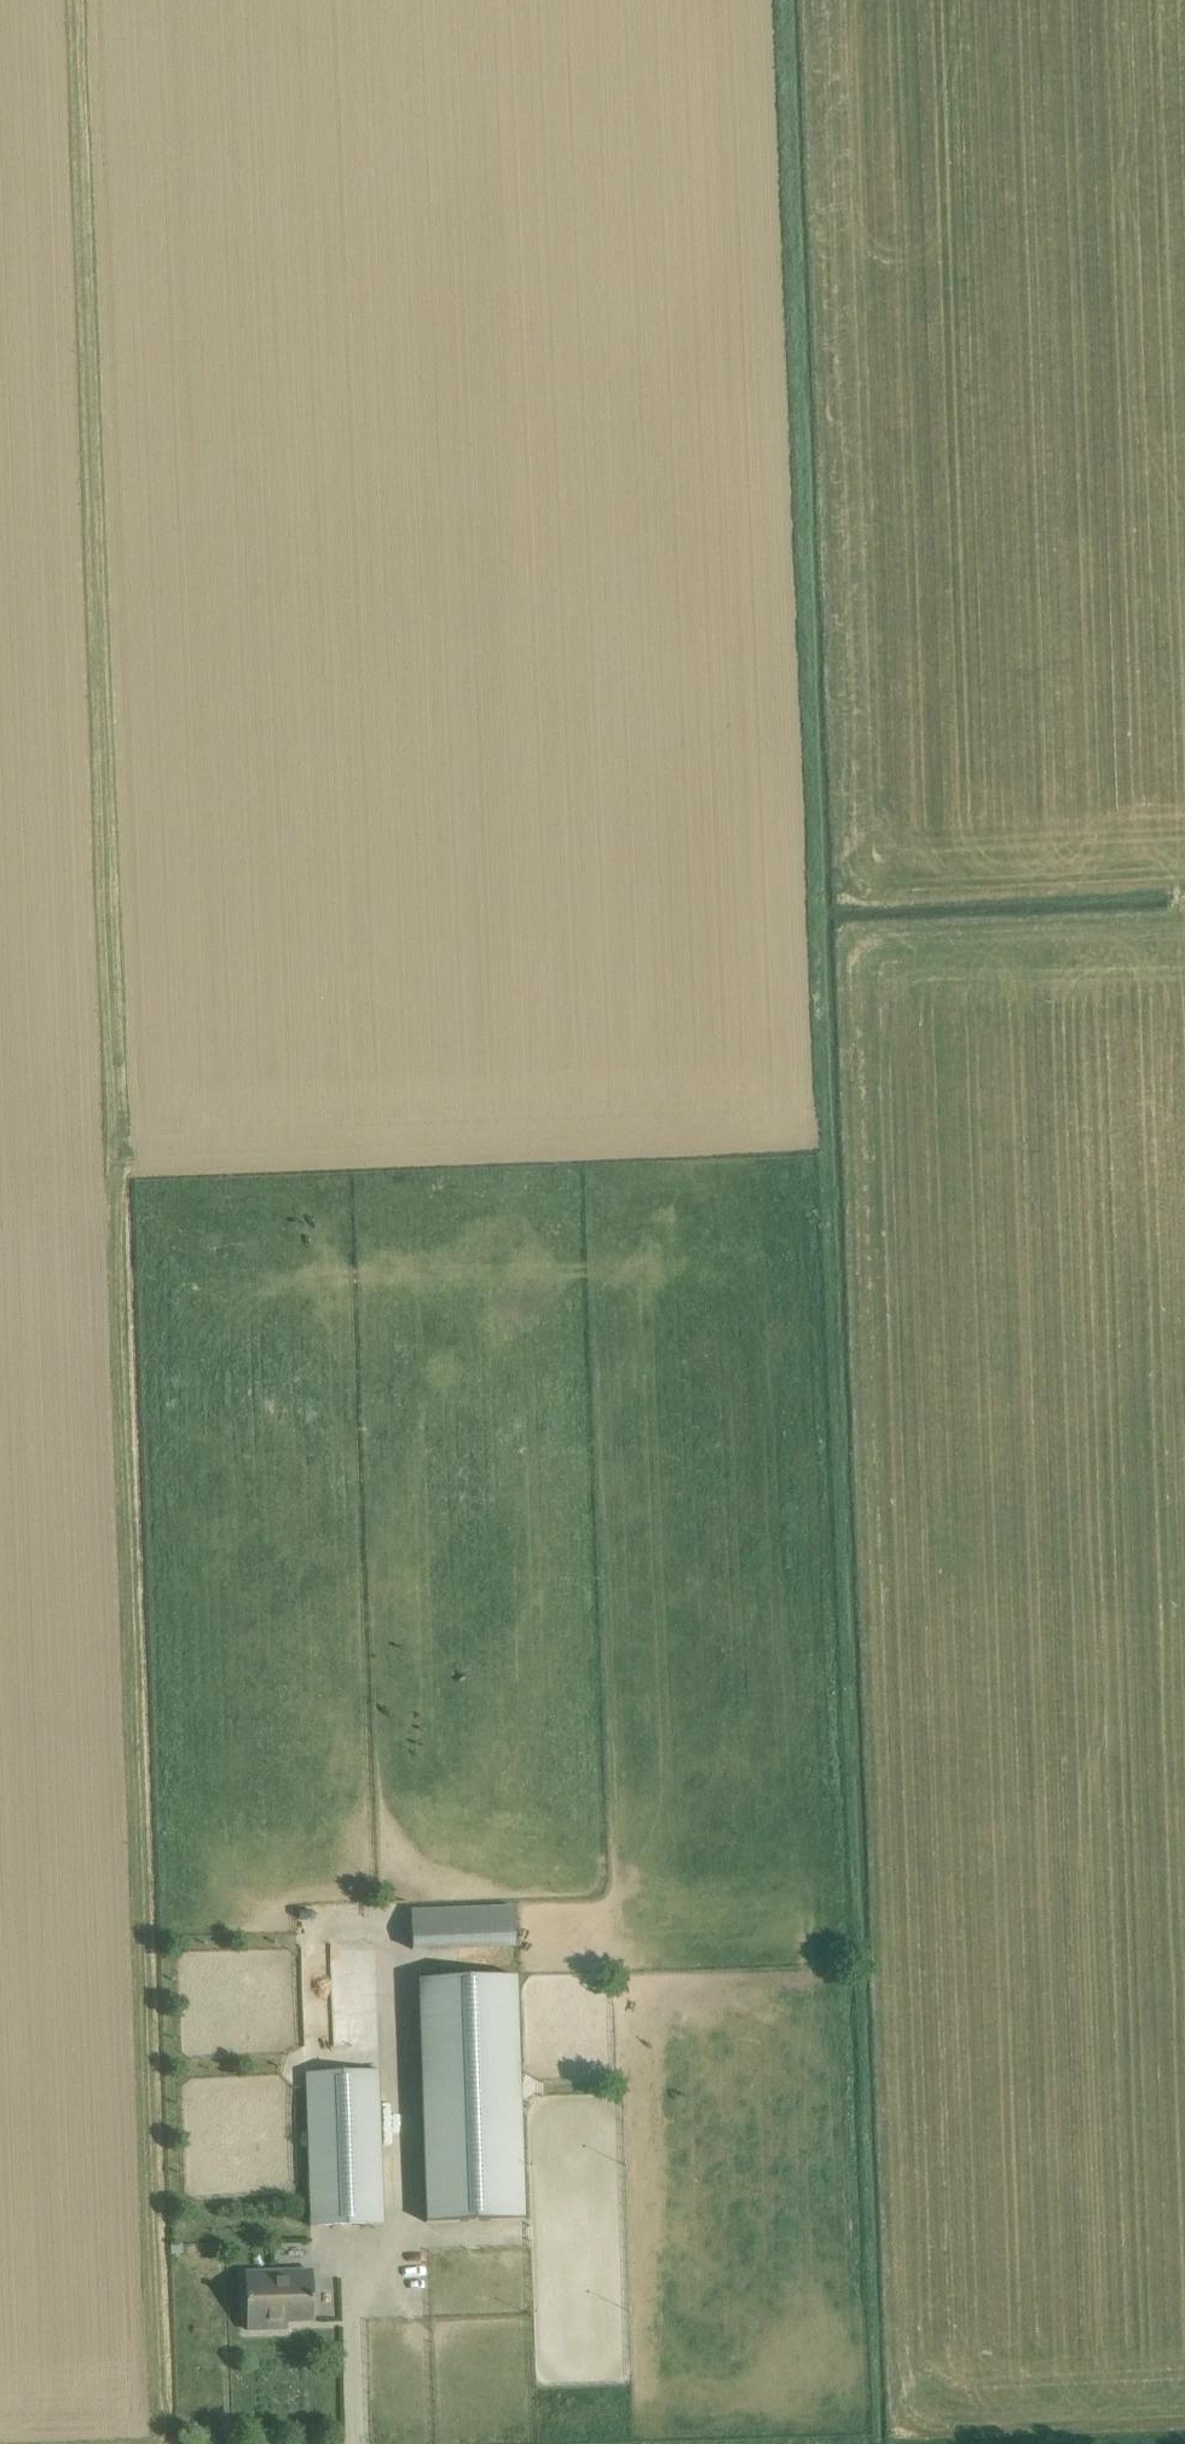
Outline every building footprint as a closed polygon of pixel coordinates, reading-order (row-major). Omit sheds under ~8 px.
[(412,1949),(515,1946),(514,1907),(411,1910),(412,1949)] [(419,1979),(426,2222),(525,2219),(517,1975),(419,1979)] [(376,2073),(305,2075),(309,2227),(381,2225),(376,2073)] [(172,2253),(172,2254),(182,2254),(182,2244),(172,2244),(172,2253)] [(314,2321),(313,2297),(312,2270),(246,2272),(246,2290),(248,2330),(287,2329),(287,2322),(314,2321)]
